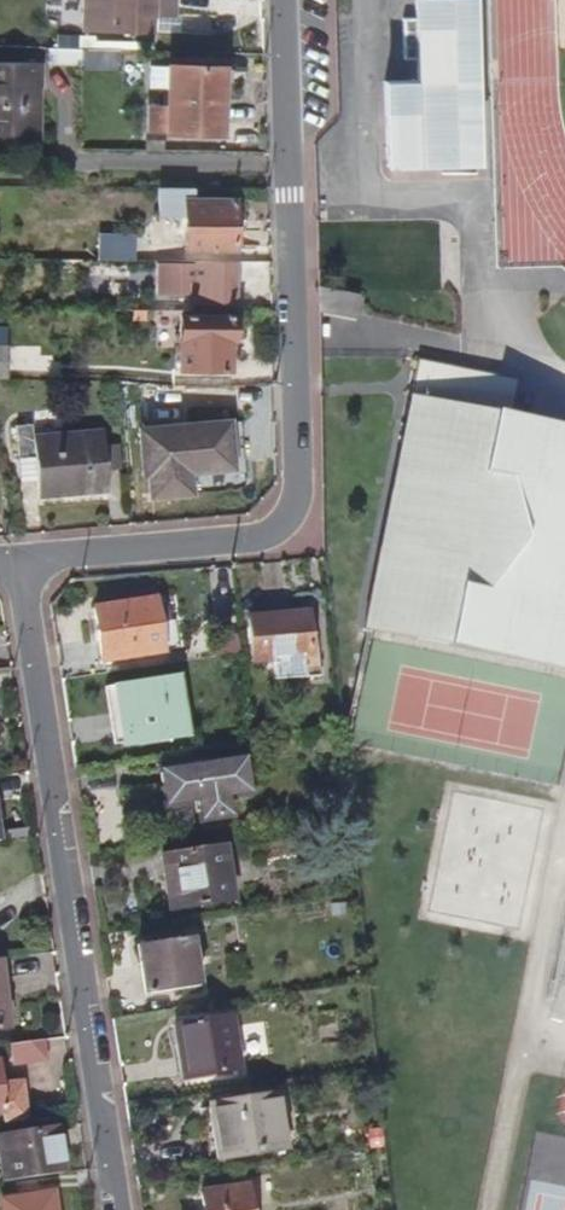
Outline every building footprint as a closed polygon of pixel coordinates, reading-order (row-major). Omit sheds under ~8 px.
[(152,0),(81,0),(80,31),(151,34),(152,14),(152,0)] [(152,14),(171,14),(172,0),(152,0),(152,14)] [(477,78),(479,77),(477,0),(420,0),(421,17),(407,18),(409,59),(422,59),(422,80),(389,81),(390,167),(445,166),(446,175),(480,173),(477,78)] [(51,35),(51,48),(78,48),(89,49),(89,36),(51,35)] [(77,63),(78,48),(51,48),(44,48),(44,62),(77,63)] [(114,65),(114,49),(89,49),(78,48),(77,63),(77,64),(114,65)] [(36,63),(0,62),(0,140),(36,140),(36,63)] [(146,108),(145,132),(219,135),(221,68),(165,66),(165,67),(149,67),(148,87),(164,88),(164,108),(146,108)] [(191,203),(191,189),(157,189),(157,217),(183,216),(183,203),(191,203)] [(234,252),(234,203),(191,203),(183,203),(183,216),(184,252),(234,252)] [(134,261),(134,237),(96,237),(95,261),(134,261)] [(234,306),(234,267),(187,267),(187,306),(234,306)] [(228,371),(228,341),(231,342),(231,319),(179,318),(178,371),(228,371)] [(506,414),(512,379),(415,360),(364,631),(564,670),(564,426),(506,414)] [(234,468),(230,422),(140,431),(144,477),(150,477),(152,497),(193,493),(191,472),(234,468)] [(121,467),(119,445),(103,446),(101,429),(31,436),(30,425),(13,427),(17,460),(33,458),(35,481),(37,498),(108,491),(106,469),(121,467)] [(33,458),(17,460),(19,482),(35,481),(33,458)] [(166,652),(156,600),(94,611),(104,663),(166,652)] [(318,657),(313,614),(261,621),(266,663),(282,661),(285,684),(311,681),(309,658),(318,657)] [(189,735),(180,678),(120,688),(130,745),(189,735)] [(244,797),(239,762),(163,774),(168,809),(192,806),(195,827),(226,823),(222,801),(244,797)] [(233,899),(224,845),(160,855),(164,876),(178,874),(183,907),(233,899)] [(202,983),(193,935),(141,946),(150,993),(202,983)] [(0,964),(0,1030),(8,1029),(0,964)] [(233,1074),(223,1018),(166,1028),(172,1060),(178,1059),(182,1083),(233,1074)] [(45,1055),(43,1039),(14,1043),(16,1059),(45,1055)] [(1,1061),(0,1061),(0,1111),(5,1110),(6,1121),(29,1118),(24,1083),(4,1085),(1,1061)] [(287,1149),(278,1096),(211,1108),(221,1161),(287,1149)] [(56,1127),(0,1136),(0,1161),(3,1182),(63,1172),(56,1127)] [(380,1146),(378,1129),(366,1131),(368,1148),(380,1146)] [(249,1188),(205,1194),(207,1209),(252,1209),(249,1188)] [(69,1189),(17,1196),(19,1209),(72,1209),(69,1189)]
